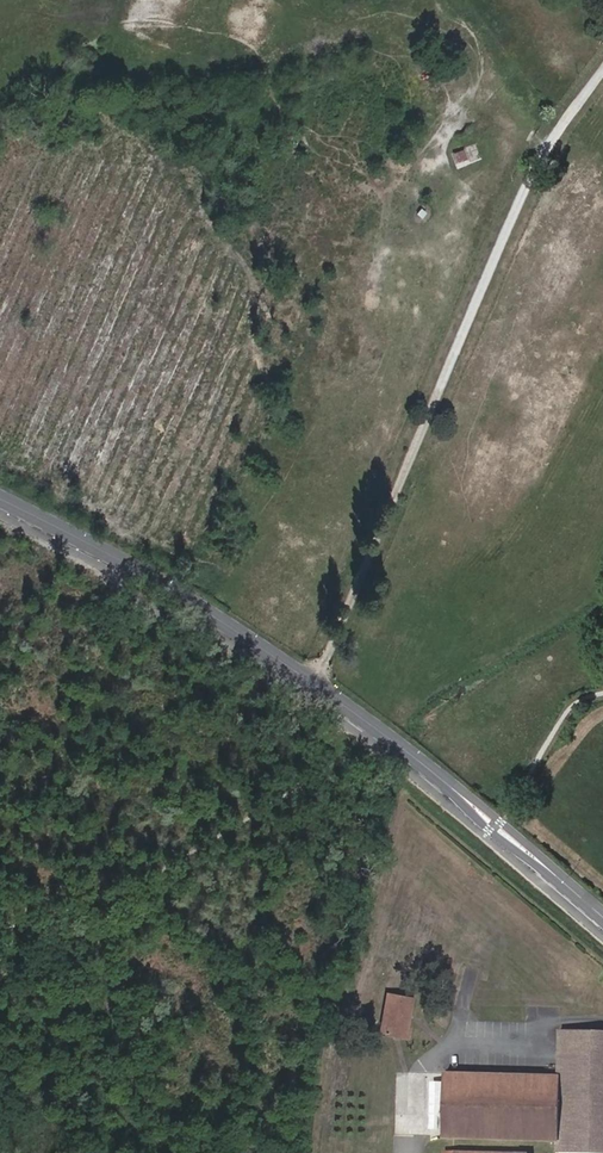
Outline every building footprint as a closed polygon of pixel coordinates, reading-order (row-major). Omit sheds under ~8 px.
[(413,998),(387,994),(382,1034),(409,1038),(410,1029),(409,1029),(413,998)] [(445,1072),(445,1082),(429,1082),(429,1129),(440,1129),(440,1140),(556,1141),(556,1152),(602,1152),(602,1029),(559,1029),(558,1074),(445,1072)]
